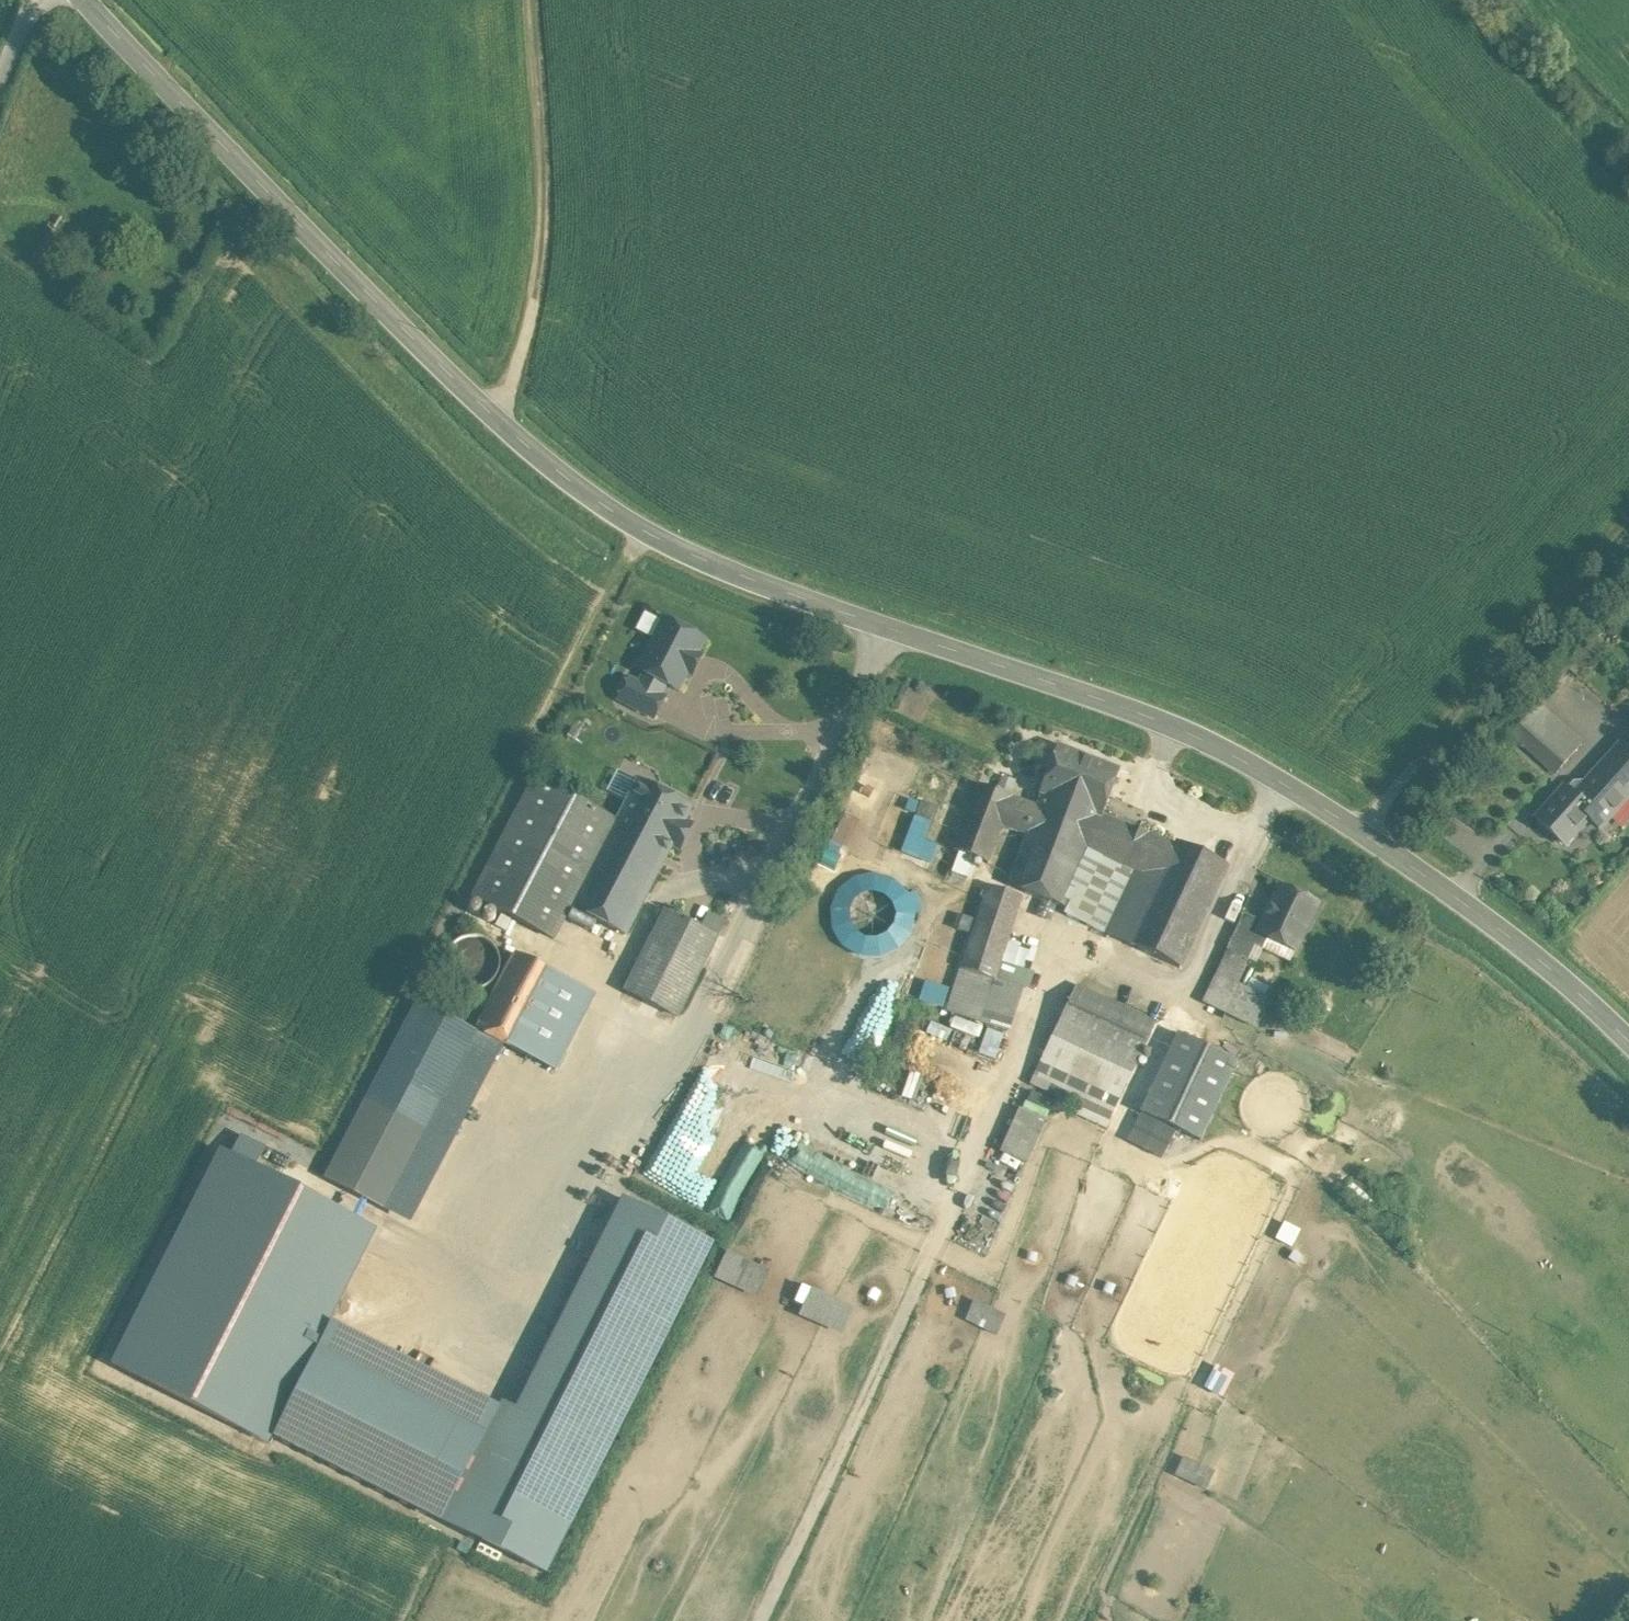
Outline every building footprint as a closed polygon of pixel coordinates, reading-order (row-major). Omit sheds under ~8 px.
[(703,639),(664,619),(638,669),(646,672),(639,684),(661,695),(667,683),(677,689),(703,639)] [(664,697),(661,695),(639,684),(629,679),(619,698),(654,718),(664,697)] [(1568,758),(1535,729),(1522,744),(1555,773),(1568,758)] [(1119,770),(1058,746),(1040,794),(1042,795),(1101,818),(1102,816),(1119,770)] [(1596,779),(1614,795),(1628,778),(1628,776),(1612,761),(1596,779)] [(591,808),(535,779),(474,897),(554,938),(575,897),(578,899),(575,906),(625,932),(664,857),(586,817),(591,808)] [(690,808),(639,782),(618,823),(591,808),(586,817),(664,857),(690,808)] [(1101,818),(1042,795),(1037,807),(978,785),(954,850),(988,863),(1002,826),(1026,835),(1008,885),(1065,908),(1068,901),(1087,851),(1135,870),(1105,933),(1180,968),(1228,866),(1178,842),(1176,846),(1102,816),(1101,818)] [(1582,805),(1564,789),(1537,819),(1565,844),(1587,819),(1591,821),(1612,797),(1599,785),(1582,805)] [(936,806),(922,801),(916,817),(930,822),(936,806)] [(848,847),(863,819),(847,811),(832,838),(848,847)] [(1087,851),(1068,901),(1071,903),(1066,915),(1105,933),(1135,870),(1087,851)] [(835,880),(836,951),(918,950),(917,879),(835,880)] [(1022,897),(989,886),(972,937),(1005,948),(1022,897)] [(1317,905),(1280,887),(1263,923),(1259,933),(1268,938),(1295,950),(1317,905)] [(716,938),(666,912),(626,990),(677,1016),(716,938)] [(1263,923),(1244,914),(1227,949),(1248,959),(1255,946),(1262,950),(1268,938),(1259,933),(1263,923)] [(498,973),(500,962),(498,952),(492,943),(483,937),(473,935),(462,937),(454,943),(448,952),(446,963),(448,973),(454,982),(463,988),(473,989),(484,987),(492,981),(498,973)] [(1005,948),(972,937),(962,968),(995,980),(1005,948)] [(559,977),(514,954),(475,1029),(520,1052),(548,999),(559,977)] [(995,980),(962,968),(948,1011),(980,1022),(995,980)] [(585,989),(559,977),(548,999),(573,1011),(585,989)] [(927,980),(921,999),(944,1006),(950,987),(927,980)] [(1156,1023),(1076,986),(1053,1034),(1133,1072),(1156,1023)] [(573,1011),(548,999),(520,1052),(545,1065),(573,1011)] [(418,1003),(327,1179),(383,1208),(474,1033),(418,1003)] [(798,1074),(806,1053),(727,1024),(719,1045),(798,1074)] [(988,1027),(980,1053),(998,1059),(1007,1033),(988,1027)] [(1238,1061),(1178,1033),(1141,1113),(1200,1141),(1238,1061)] [(1133,1072),(1053,1034),(1031,1083),(1110,1120),(1133,1072)] [(705,1052),(647,1177),(733,1217),(783,1109),(742,1090),(750,1072),(705,1052)] [(1007,1154),(1035,1161),(1052,1096),(1023,1089),(1007,1154)] [(296,1178),(310,1187),(317,1177),(303,1168),(296,1178)] [(760,1297),(773,1270),(728,1250),(716,1277),(760,1297)] [(846,1333),(857,1305),(813,1287),(802,1315),(846,1333)] [(976,1300),(968,1320),(1001,1333),(1009,1312),(976,1300)] [(485,1434),(319,1350),(275,1436),(441,1520),(485,1434)] [(1223,1395),(1235,1373),(1217,1364),(1206,1387),(1223,1395)] [(1176,1473),(1207,1489),(1217,1471),(1186,1455),(1176,1473)]
